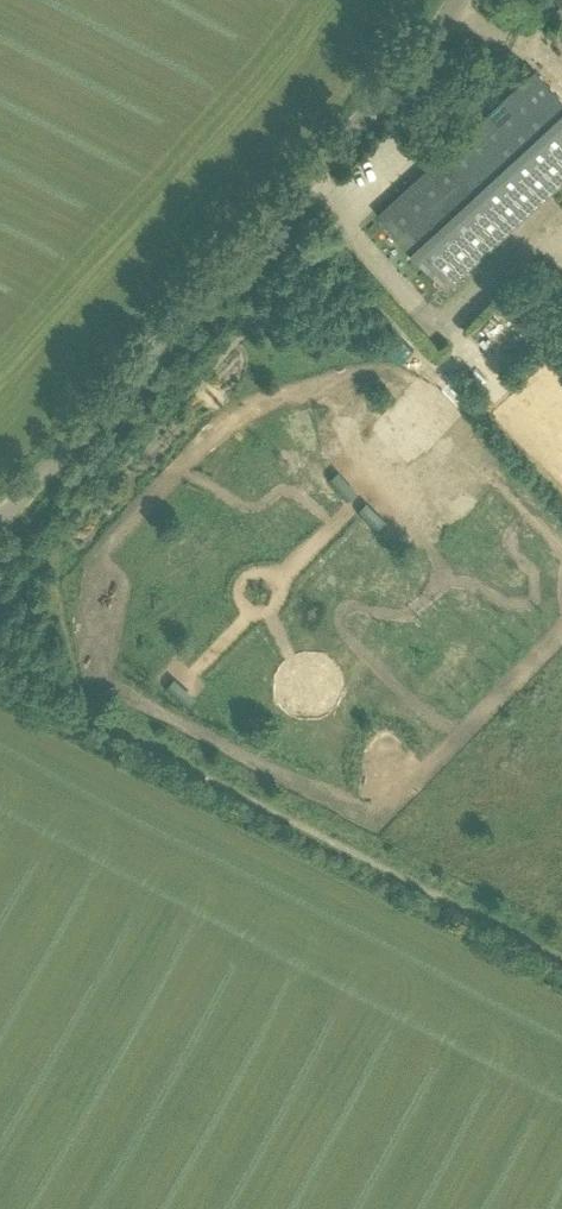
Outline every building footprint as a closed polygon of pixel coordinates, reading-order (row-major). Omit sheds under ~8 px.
[(442,157),(380,214),(434,277),(444,288),(561,180),(561,100),(535,71),(442,157)] [(444,288),(434,277),(425,285),(434,296),(444,288)]
